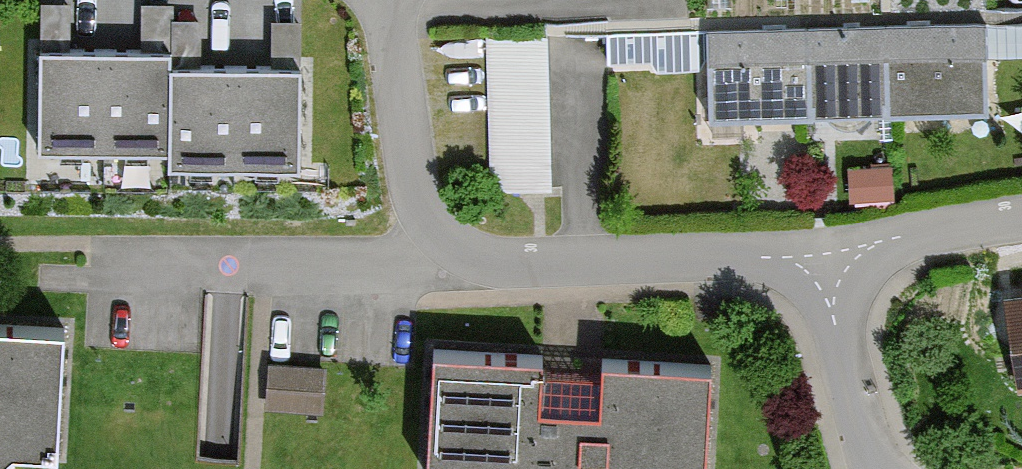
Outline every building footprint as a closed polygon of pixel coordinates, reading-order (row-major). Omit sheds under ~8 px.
[(982,25),(703,35),(706,126),(985,116),(982,25)] [(556,197),(548,45),(484,48),(492,201),(556,197)] [(166,48),(45,46),(43,139),(173,141),(172,154),(296,156),(297,64),(166,62),(166,48)] [(999,306),(1017,397),(1021,396),(1021,301),(999,306)] [(64,332),(0,330),(0,464),(6,459),(57,459),(57,431),(64,332)] [(708,461),(712,371),(601,366),(598,430),(525,427),(528,359),(419,354),(415,437),(435,461),(434,468),(697,468),(708,461)] [(324,372),(269,368),(267,410),(322,414),(324,372)]
